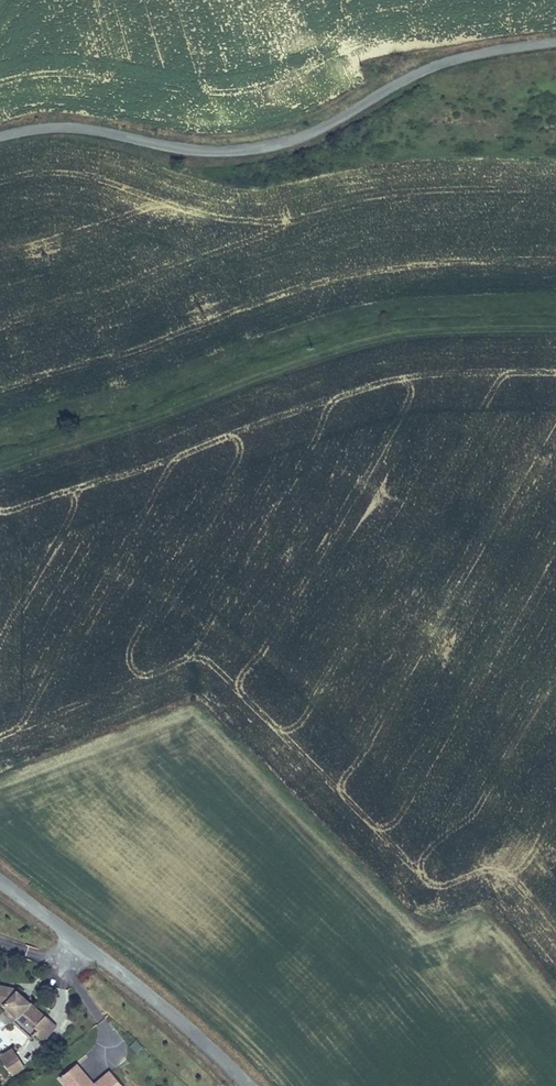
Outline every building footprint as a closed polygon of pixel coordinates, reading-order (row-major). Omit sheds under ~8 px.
[(43,1040),(43,1041),(57,1026),(17,987),(0,983),(0,1004),(5,1005),(6,1007),(17,1016),(43,1040)] [(2,1012),(12,1022),(17,1016),(6,1007),(2,1012)] [(12,1046),(0,1055),(0,1056),(13,1075),(25,1067),(12,1046)] [(95,1082),(92,1084),(87,1079),(89,1076),(77,1062),(57,1079),(64,1085),(124,1085),(110,1069),(95,1082)] [(89,1076),(87,1079),(92,1084),(95,1082),(89,1076)]
